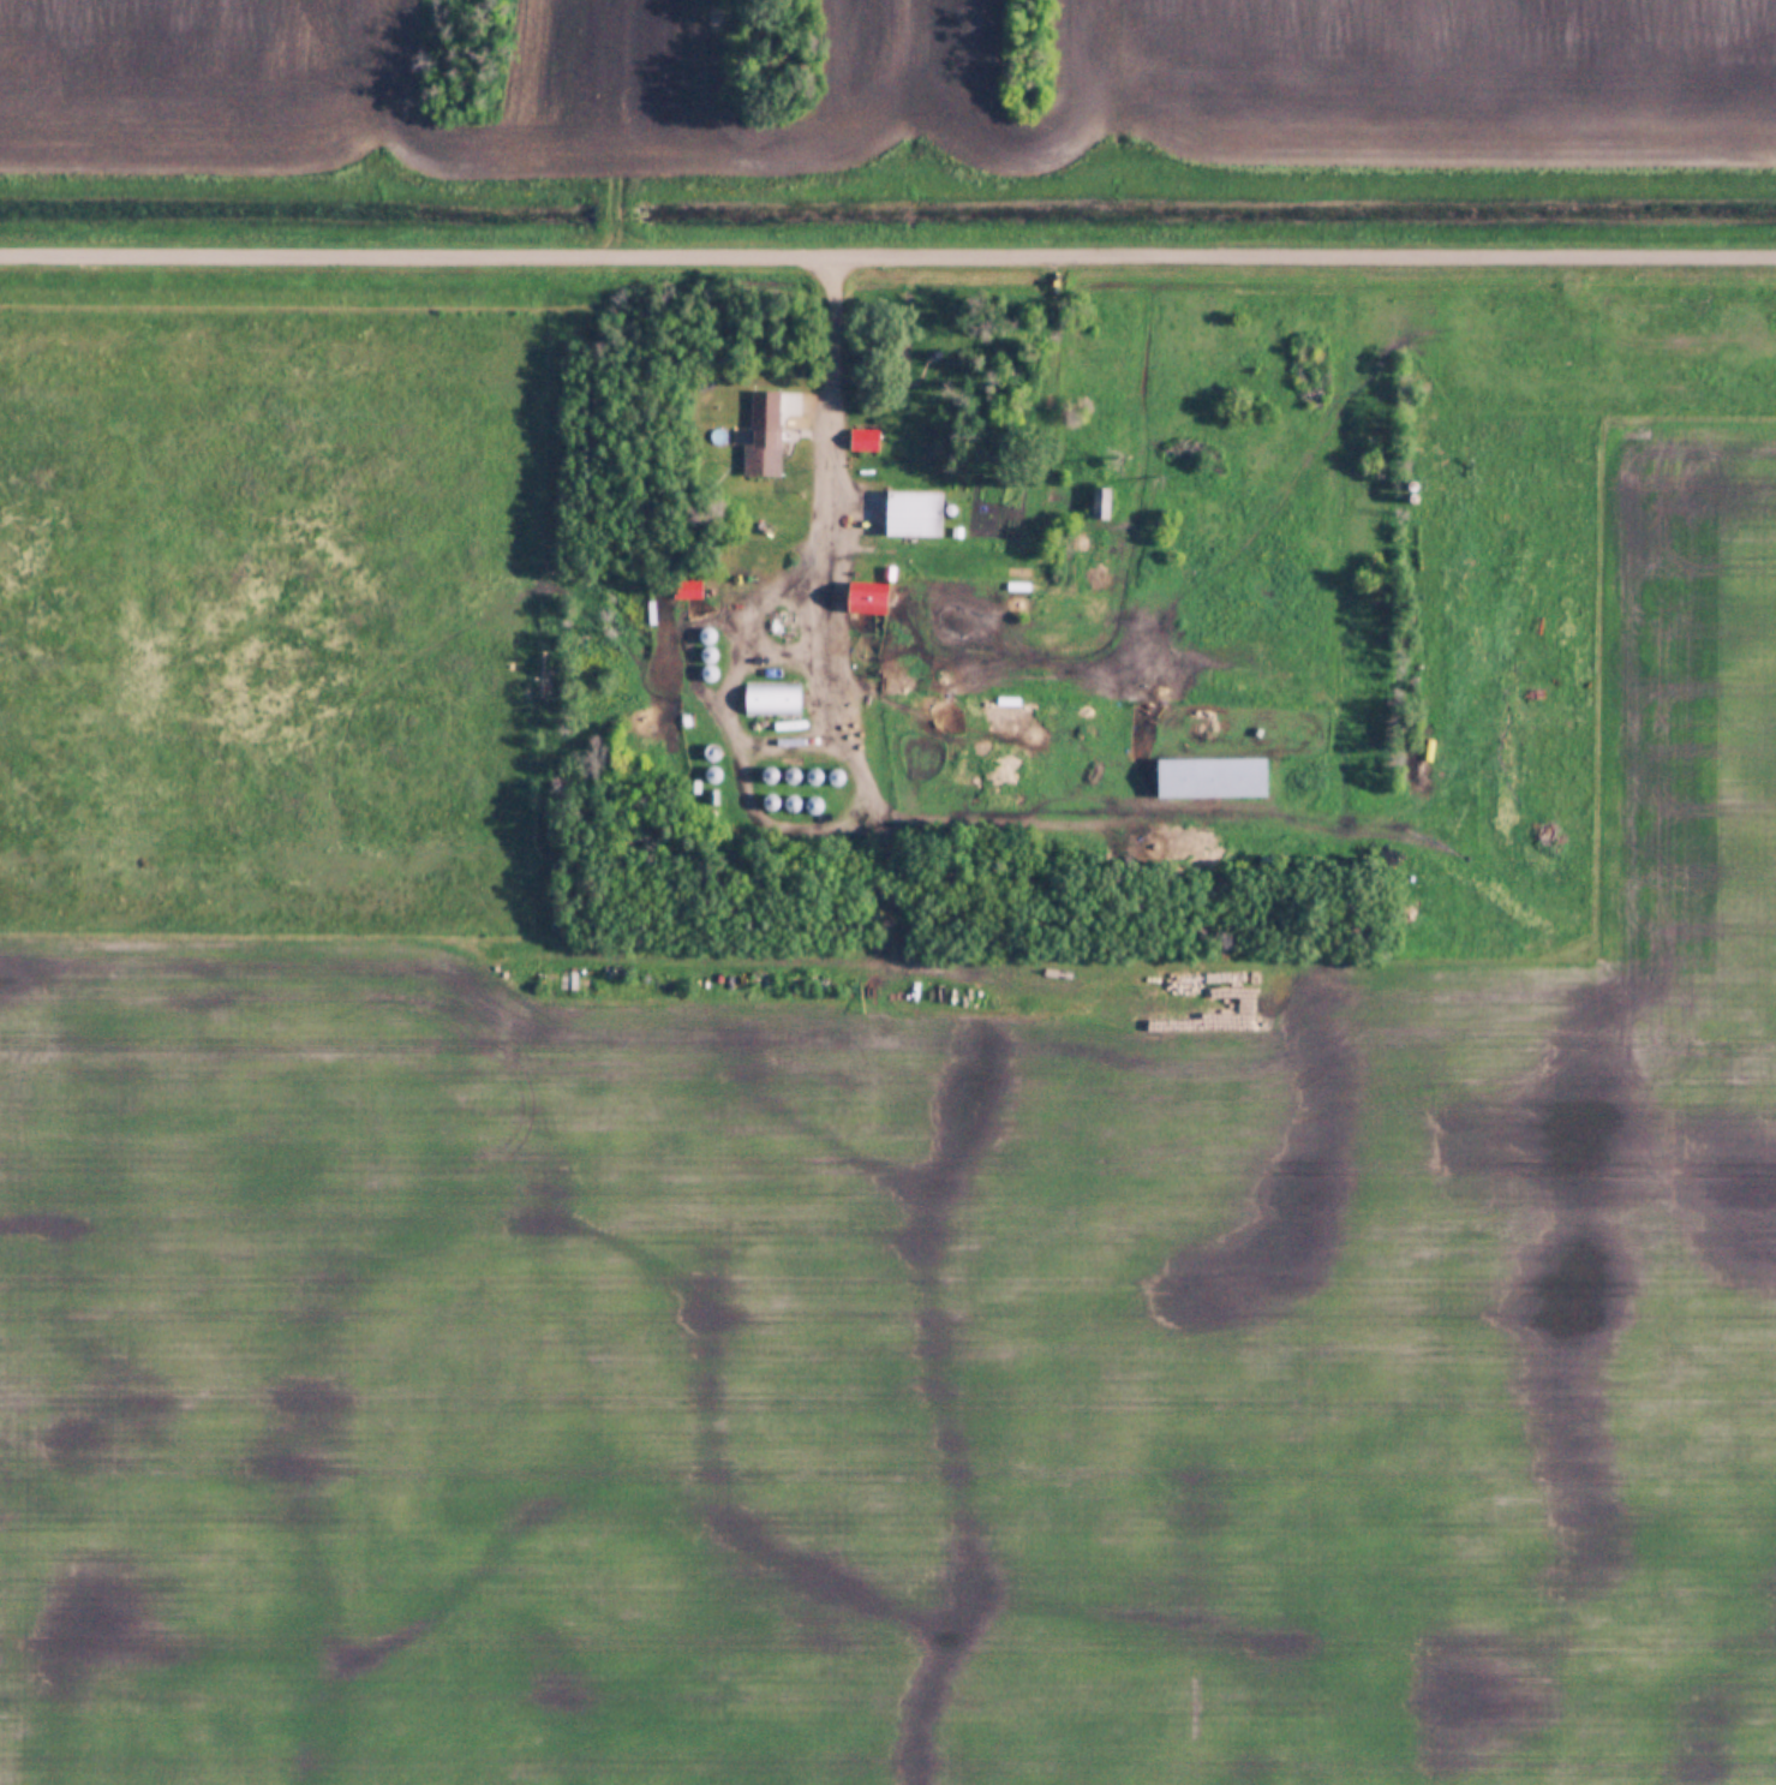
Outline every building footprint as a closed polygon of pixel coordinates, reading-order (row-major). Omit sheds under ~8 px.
[(883,431),(851,431),(851,451),(883,451),(883,431)] [(947,491),(890,490),(890,536),(947,537),(947,491)] [(747,714),(802,714),(802,683),(747,683),(747,714)] [(1273,796),(1273,756),(1162,757),(1162,797),(1273,796)]
